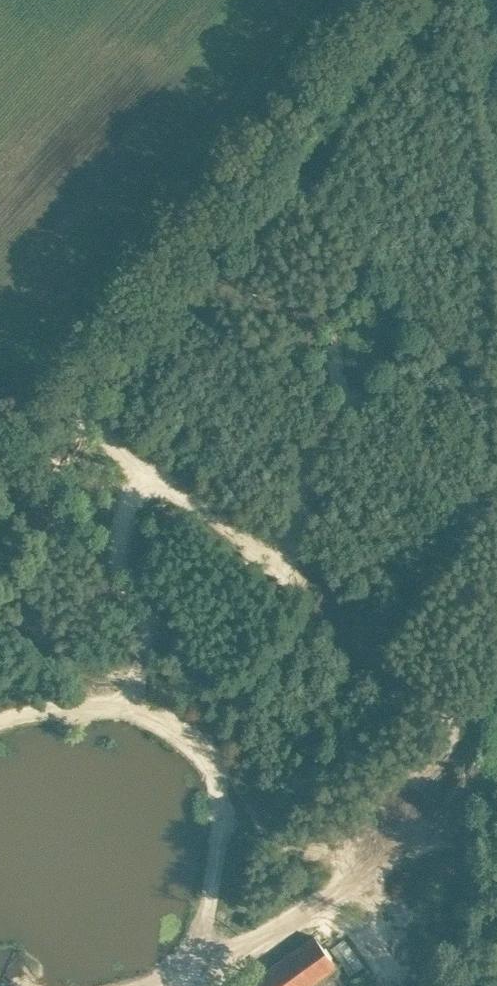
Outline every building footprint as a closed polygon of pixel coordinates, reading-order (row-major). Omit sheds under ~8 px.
[(338,966),(314,933),(241,985),(310,985),(338,966)]
